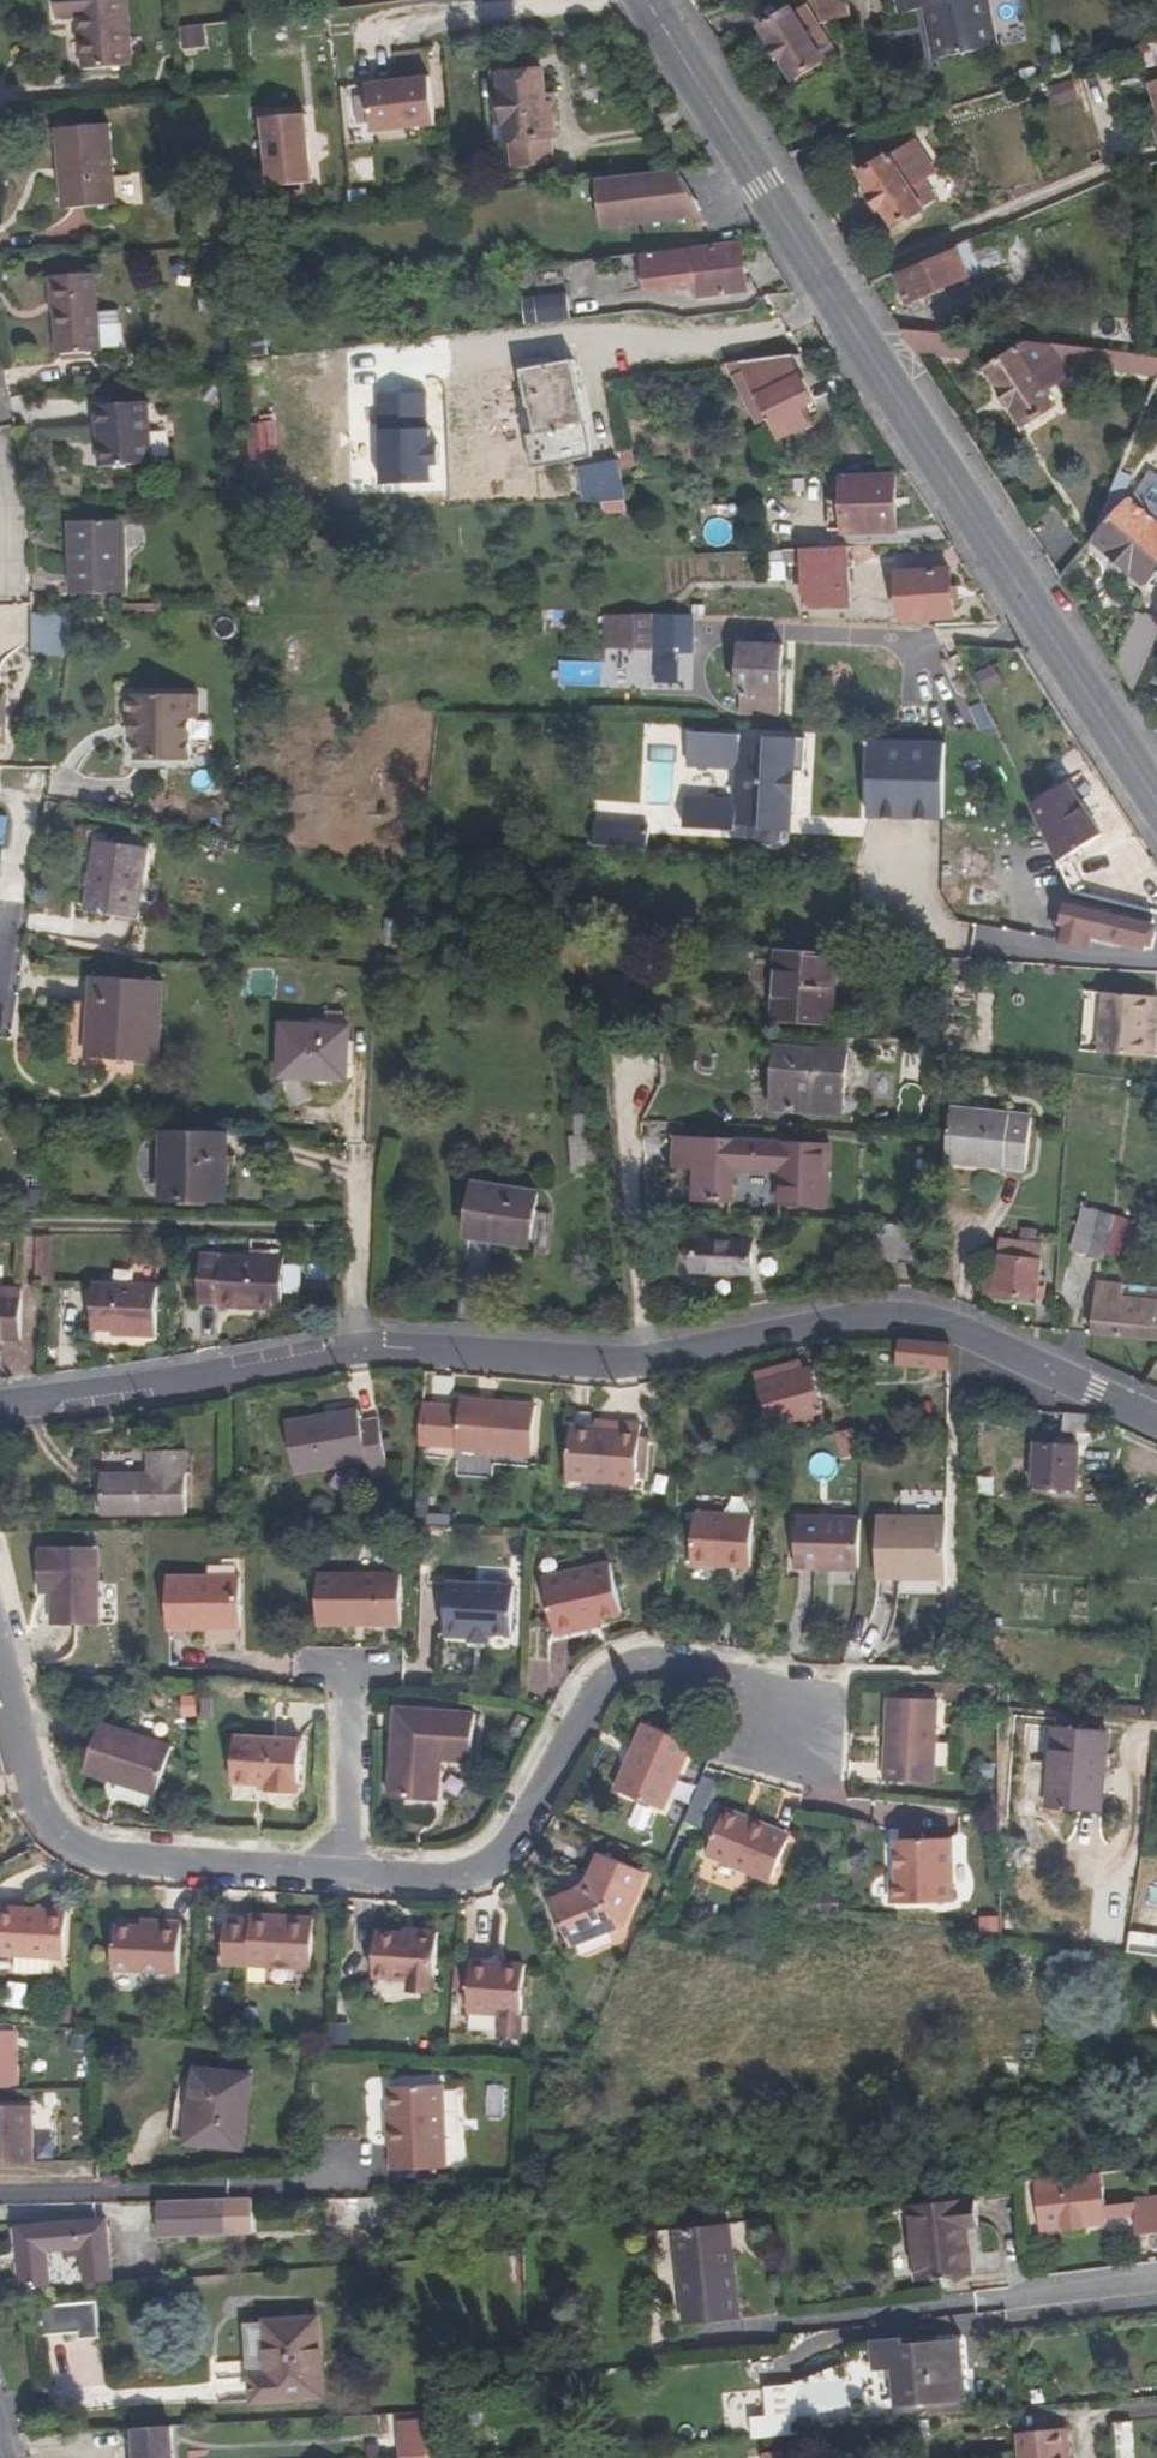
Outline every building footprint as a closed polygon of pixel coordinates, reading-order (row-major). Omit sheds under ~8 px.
[(132,67),(126,0),(56,0),(57,19),(80,17),(84,70),(132,67)] [(822,23),(850,18),(847,0),(817,0),(822,23)] [(908,13),(906,0),(895,0),(898,15),(908,13)] [(925,9),(935,61),(998,48),(988,0),(906,0),(908,13),(925,9)] [(792,8),(761,29),(794,81),(825,61),(792,8)] [(1137,50),(1143,68),(1154,69),(1156,77),(1156,43),(1137,50)] [(546,105),(543,72),(543,71),(501,76),(503,96),(498,103),(499,116),(506,121),(508,142),(510,142),(512,168),(553,164),(551,138),(554,138),(551,105),(546,105)] [(368,86),(374,133),(436,126),(430,79),(368,86)] [(284,189),(325,184),(317,116),(276,120),(284,189)] [(110,124),(56,129),(60,171),(63,170),(66,210),(118,206),(110,124)] [(923,183),(936,174),(915,142),(862,175),(874,193),(870,196),(879,211),(884,208),(896,226),(935,201),(923,183)] [(349,179),(373,178),(372,156),(348,157),(349,179)] [(596,180),(602,229),(703,216),(698,209),(675,170),(596,180)] [(958,251),(898,277),(908,304),(1001,265),(989,235),(957,248),(958,251)] [(740,245),(694,251),(694,248),(641,255),(646,290),(696,283),(696,286),(698,298),(747,292),(740,245)] [(94,273),(52,276),(55,314),(59,355),(100,352),(94,273)] [(565,288),(522,297),(528,326),(572,317),(565,288)] [(1030,344),(988,370),(1025,426),(1057,408),(1047,391),(1070,375),(1063,364),(1052,346),(1030,344)] [(1052,346),(1063,364),(1103,367),(1156,381),(1156,359),(1138,355),(1052,346)] [(801,409),(813,403),(791,357),(744,363),(747,369),(771,418),(782,439),(810,425),(801,409)] [(533,469),(593,458),(574,360),(521,370),(526,396),(519,398),(533,469)] [(735,376),(758,423),(771,418),(747,369),(735,376)] [(377,392),(379,482),(434,481),(432,391),(377,392)] [(153,464),(148,401),(96,406),(101,468),(153,464)] [(250,420),(249,451),(276,451),(276,421),(250,420)] [(634,466),(631,452),(619,455),(622,469),(634,466)] [(586,501),(625,500),(618,461),(587,466),(590,485),(584,487),(586,501)] [(1121,472),(1094,539),(1094,540),(1094,541),(1145,587),(1149,585),(1156,575),(1156,477),(1152,474),(1133,502),(1130,499),(1128,500),(1119,510),(1133,477),(1121,472)] [(844,534),(898,532),(896,475),(842,477),(844,534)] [(73,595),(126,594),(123,520),(71,521),(73,595)] [(846,547),(805,549),(806,562),(809,608),(850,606),(846,547)] [(784,551),(785,563),(806,562),(805,549),(784,551)] [(769,580),(785,579),(783,550),(767,551),(769,580)] [(901,622),(953,619),(951,569),(898,572),(901,622)] [(69,655),(71,613),(32,611),(30,653),(69,655)] [(692,617),(654,616),(654,617),(654,649),(692,650),(692,617)] [(1156,639),(1156,624),(1137,616),(1114,668),(1132,696),(1156,639)] [(654,617),(607,618),(605,647),(654,649),(654,617)] [(744,714),(780,716),(784,645),(740,643),(739,695),(745,695),(744,714)] [(986,690),(1004,682),(996,663),(977,672),(986,690)] [(199,695),(128,695),(128,720),(132,720),(131,737),(136,737),(135,761),(190,762),(190,720),(199,720),(199,695)] [(771,848),(775,849),(778,849),(781,847),(783,844),(784,841),(785,816),(794,817),(795,773),(804,773),(805,740),(766,739),(766,747),(739,746),(740,738),(689,736),(688,770),(738,772),(737,801),(687,800),(686,832),(737,833),(737,828),(763,829),(763,834),(766,834),(766,840),(767,843),(768,846),(771,848)] [(868,816),(944,817),(945,743),(869,742),(868,816)] [(1103,836),(1069,782),(1030,806),(1074,898),(1084,892),(1069,857),(1103,836)] [(647,845),(648,829),(597,826),(596,843),(647,845)] [(96,841),(85,911),(137,920),(148,849),(96,841)] [(1156,898),(1156,865),(1151,856),(1138,866),(1156,898)] [(1151,952),(1156,928),(1069,906),(1064,926),(1067,927),(1064,941),(1091,950),(1094,938),(1151,952)] [(974,927),(972,950),(1030,955),(1032,932),(974,927)] [(774,1020),(833,1023),(837,954),(779,950),(774,1020)] [(156,1063),(162,981),(92,976),(86,1058),(156,1063)] [(1100,997),(1097,1056),(1156,1059),(1156,1048),(1156,1035),(1149,1035),(1150,1000),(1100,997)] [(1150,1000),(1149,1035),(1156,1035),(1156,1000),(1150,1000)] [(279,1078),(347,1081),(350,1027),(281,1023),(279,1078)] [(782,1048),(777,1110),(839,1115),(844,1053),(782,1048)] [(1031,1117),(951,1109),(946,1162),(1026,1170),(1031,1117)] [(595,1134),(592,1116),(576,1117),(577,1136),(595,1134)] [(165,1134),(163,1199),(223,1201),(224,1135),(165,1134)] [(570,1138),(574,1171),(600,1170),(595,1136),(570,1138)] [(829,1145),(676,1139),(675,1167),(695,1168),(705,1168),(703,1200),(730,1202),(732,1169),(780,1171),(778,1204),(826,1206),(829,1145)] [(694,1200),(703,1200),(705,1168),(695,1168),(694,1200)] [(466,1237),(529,1247),(538,1193),(474,1184),(466,1237)] [(903,1225),(883,1224),(880,1260),(899,1262),(903,1225)] [(1043,1230),(1002,1224),(997,1257),(1039,1261),(1043,1230)] [(922,1263),(925,1226),(903,1225),(899,1262),(922,1263)] [(748,1275),(750,1241),(694,1238),(693,1272),(748,1275)] [(220,1307),(282,1311),(285,1260),(201,1254),(198,1303),(220,1304),(220,1307)] [(1039,1261),(997,1257),(995,1274),(985,1273),(983,1293),(1045,1300),(1046,1288),(1039,1287),(1042,1262),(1039,1261)] [(133,1335),(156,1336),(157,1286),(93,1284),(91,1330),(134,1331),(133,1335)] [(1097,1284),(1092,1333),(1156,1340),(1156,1302),(1122,1299),(1123,1287),(1097,1284)] [(1123,1287),(1122,1299),(1156,1302),(1156,1290),(1123,1287)] [(0,1288),(0,1346),(2,1346),(2,1341),(20,1342),(22,1289),(0,1288)] [(950,1345),(902,1340),(899,1365),(949,1371),(950,1345)] [(802,1364),(757,1377),(759,1385),(804,1372),(802,1364)] [(804,1372),(759,1385),(771,1427),(824,1412),(812,1369),(804,1372)] [(531,1456),(535,1406),(461,1400),(460,1408),(423,1405),(420,1444),(457,1447),(456,1450),(531,1456)] [(360,1421),(358,1410),(286,1423),(295,1474),(367,1461),(369,1472),(387,1470),(378,1418),(360,1421)] [(1097,1435),(1098,1416),(1065,1414),(1064,1432),(1097,1435)] [(572,1426),(568,1480),(634,1485),(635,1479),(638,1436),(639,1425),(617,1424),(617,1430),(572,1426)] [(860,1455),(853,1429),(837,1433),(845,1459),(860,1455)] [(638,1436),(635,1479),(642,1479),(646,1437),(638,1436)] [(1076,1491),(1079,1447),(1037,1444),(1035,1488),(1076,1491)] [(187,1515),(187,1450),(150,1451),(149,1474),(102,1475),(102,1515),(187,1515)] [(754,1517),(694,1513),(691,1564),(750,1568),(754,1517)] [(947,1578),(947,1516),(879,1516),(878,1577),(947,1578)] [(860,1519),(797,1518),(796,1569),(859,1571),(860,1519)] [(100,1625),(99,1547),(50,1547),(50,1549),(40,1549),(40,1594),(51,1594),(52,1602),(52,1626),(100,1625)] [(611,1563),(544,1578),(556,1637),(584,1630),(582,1625),(599,1621),(623,1615),(611,1563)] [(401,1574),(318,1574),(318,1626),(401,1626),(401,1574)] [(240,1576),(167,1577),(167,1630),(241,1629),(240,1576)] [(512,1637),(515,1586),(448,1583),(445,1637),(467,1638),(468,1634),(491,1635),(512,1637)] [(51,1594),(40,1594),(40,1602),(52,1602),(51,1594)] [(584,1630),(600,1626),(599,1621),(582,1625),(584,1630)] [(491,1635),(468,1634),(467,1638),(467,1644),(490,1645),(491,1635)] [(1024,1709),(1025,1693),(1012,1692),(1010,1708),(1024,1709)] [(1025,1693),(1024,1709),(1032,1710),(1034,1694),(1025,1693)] [(197,1716),(196,1697),(183,1697),(183,1716),(197,1716)] [(938,1700),(888,1698),(884,1782),(934,1785),(938,1700)] [(476,1712),(397,1706),(390,1798),(439,1802),(442,1760),(472,1763),(476,1712)] [(1116,1718),(1143,1720),(1144,1708),(1117,1706),(1116,1718)] [(172,1747),(101,1723),(84,1772),(155,1796),(172,1747)] [(693,1744),(645,1723),(616,1790),(664,1811),(693,1744)] [(1108,1731),(1056,1727),(1049,1809),(1101,1813),(1108,1731)] [(302,1740),(236,1736),(233,1784),(259,1785),(265,1786),(265,1790),(298,1793),(302,1740)] [(746,1825),(749,1818),(726,1809),(723,1816),(746,1825)] [(774,1828),(749,1818),(746,1825),(723,1816),(706,1855),(770,1882),(787,1843),(771,1836),(774,1828)] [(771,1836),(787,1843),(790,1835),(774,1828),(771,1836)] [(891,1879),(892,1905),(954,1903),(952,1839),(897,1841),(897,1879),(891,1879)] [(646,1873),(598,1853),(588,1879),(577,1889),(551,1900),(570,1948),(624,1925),(646,1873)] [(1,1908),(0,1925),(0,1955),(64,1959),(67,1911),(1,1908)] [(314,1918),(251,1914),(251,1920),(226,1919),(223,1965),(311,1971),(314,1918)] [(163,1922),(141,1920),(141,1927),(162,1929),(163,1922)] [(162,1929),(141,1927),(115,1925),(112,1970),(179,1974),(182,1923),(163,1922),(162,1929)] [(439,1932),(404,1930),(403,1934),(377,1931),(374,1978),(408,1980),(407,1990),(436,1992),(437,1982),(434,1982),(439,1932)] [(525,1965),(472,1962),(468,2013),(498,2015),(521,2017),(525,1965)] [(521,2017),(498,2015),(496,2039),(519,2040),(521,2017)] [(253,2076),(196,2068),(186,2142),(243,2150),(253,2076)] [(447,2169),(443,2084),(389,2086),(392,2171),(447,2169)] [(485,2084),(484,2115),(502,2116),(503,2085),(485,2084)] [(0,2106),(0,2162),(32,2161),(31,2105),(0,2106)] [(1103,2186),(1037,2192),(1041,2230),(1107,2223),(1106,2217),(1136,2213),(1138,2232),(1156,2229),(1156,2200),(1105,2205),(1103,2186)] [(964,2187),(916,2191),(918,2206),(965,2201),(964,2187)] [(254,2235),(254,2198),(158,2201),(158,2237),(254,2235)] [(918,2206),(912,2207),(919,2280),(970,2274),(966,2228),(978,2227),(976,2200),(965,2201),(918,2206)] [(106,2219),(18,2227),(24,2288),(51,2284),(48,2252),(82,2249),(86,2282),(113,2280),(106,2219)] [(740,2316),(731,2224),(675,2230),(678,2260),(683,2260),(690,2321),(740,2316)] [(96,2301),(41,2306),(44,2335),(78,2333),(79,2339),(99,2337),(96,2301)] [(318,2317),(266,2321),(269,2373),(251,2374),(253,2402),(324,2397),(318,2317)] [(269,2373),(266,2321),(247,2322),(251,2374),(269,2373)] [(962,2399),(958,2341),(903,2346),(902,2340),(872,2342),(875,2368),(896,2366),(899,2404),(962,2399)] [(795,2384),(765,2387),(768,2438),(799,2435),(798,2427),(795,2384)] [(928,2417),(963,2414),(963,2405),(927,2409),(928,2417)] [(427,2454),(424,2420),(397,2422),(399,2457),(405,2456),(427,2454)] [(171,2426),(135,2428),(136,2457),(173,2457),(171,2426)] [(1063,2428),(1018,2433),(1020,2457),(1066,2457),(1063,2428)] [(1063,2428),(1066,2457),(1071,2457),(1068,2428),(1063,2428)] [(782,2450),(765,2453),(765,2457),(784,2457),(783,2455),(782,2450)]
